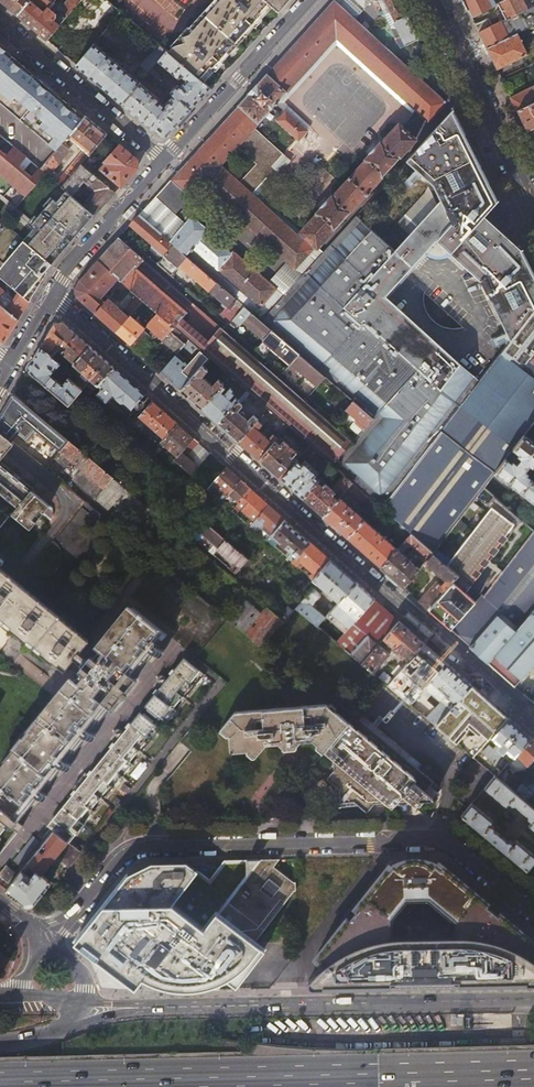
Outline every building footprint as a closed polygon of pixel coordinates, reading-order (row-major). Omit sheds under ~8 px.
[(18,14),(29,0),(1,0),(18,14)] [(18,14),(47,39),(59,24),(54,20),(56,16),(56,14),(51,10),(60,0),(29,0),(18,14)] [(67,15),(80,0),(68,0),(64,5),(67,15)] [(268,2),(266,0),(219,0),(190,33),(183,36),(186,41),(175,45),(169,52),(177,59),(199,78),(210,65),(212,67),(259,16),(257,14),(268,2)] [(268,2),(279,12),(290,0),(266,0),(268,2)] [(430,119),(447,101),(355,18),(336,0),(334,0),(268,72),(288,90),(337,36),(430,119)] [(355,18),(372,0),(336,0),(355,18)] [(379,1),(401,47),(420,39),(401,0),(377,0),(379,1)] [(470,14),(471,16),(496,4),(494,0),(464,0),(470,14)] [(506,19),(526,9),(527,9),(523,0),(504,0),(498,3),(506,19)] [(480,33),(487,48),(517,34),(520,32),(533,26),(533,5),(527,9),(526,9),(506,19),(492,26),(480,33)] [(479,23),(475,23),(480,33),(492,26),(488,18),(479,23)] [(528,55),(517,34),(487,48),(489,52),(498,70),(528,55)] [(140,82),(94,43),(76,64),(115,97),(122,103),(140,82)] [(158,61),(161,58),(167,51),(159,44),(141,65),(149,72),(153,68),(158,61)] [(57,150),(62,144),(69,136),(83,119),(62,102),(0,49),(0,103),(57,150)] [(160,99),(140,82),(122,103),(159,135),(168,135),(210,88),(199,78),(177,59),(169,52),(167,51),(161,58),(158,61),(178,78),(178,77),(182,79),(184,77),(186,79),(181,85),(179,84),(177,85),(164,99),(167,102),(164,105),(160,101),(161,100),(160,99)] [(161,75),(153,68),(149,72),(148,73),(146,75),(155,83),(161,75)] [(288,90),(268,72),(239,105),(258,123),(288,90)] [(511,98),(518,112),(533,104),(533,87),(511,98)] [(518,112),(526,128),(528,131),(533,128),(533,104),(518,112)] [(255,126),(258,123),(239,105),(171,180),(190,198),(203,184),(296,267),(317,244),(302,231),(260,192),(244,177),(225,160),(242,140),(255,126)] [(407,160),(419,172),(433,184),(441,199),(438,203),(430,187),(397,222),(410,234),(396,249),(370,226),(358,214),(303,275),(262,320),(271,328),(272,329),(300,353),(305,357),(326,376),(331,380),(337,385),(368,351),(395,321),(404,311),(387,296),(428,249),(431,251),(434,253),(437,254),(441,254),(443,254),(445,254),(448,253),(450,251),(455,256),(489,219),(485,215),(499,200),(453,109),(407,160)] [(301,124),(286,111),(285,112),(282,109),(280,112),(283,114),(278,119),(294,133),(301,124)] [(71,165),(76,170),(81,164),(83,162),(107,133),(86,115),(83,119),(69,136),(84,150),(71,165)] [(400,124),(383,142),(399,156),(416,138),(400,124)] [(284,153),(255,126),(242,140),(261,158),(244,177),(260,192),(271,180),(274,182),(281,173),(273,165),(284,153)] [(367,159),(383,173),(399,156),(383,142),(381,141),(366,158),(367,159)] [(68,150),(62,144),(57,150),(56,151),(63,156),(68,150)] [(106,163),(95,175),(115,193),(138,168),(137,159),(120,144),(105,161),(106,163)] [(26,196),(46,173),(41,168),(39,167),(32,175),(20,165),(27,157),(14,145),(7,154),(0,148),(0,174),(26,196)] [(63,156),(56,151),(46,162),(53,168),(63,156)] [(33,158),(31,160),(34,163),(39,167),(41,168),(42,166),(33,158)] [(319,213),(302,231),(317,244),(318,246),(383,173),(367,159),(334,195),(319,213)] [(419,172),(407,160),(358,214),(370,226),(419,172)] [(96,190),(83,204),(95,214),(115,193),(95,175),(81,164),(76,170),(62,186),(67,190),(74,196),(81,188),(78,186),(84,180),(96,190)] [(190,198),(171,180),(156,196),(176,213),(190,198)] [(57,201),(54,198),(31,225),(34,228),(24,239),(40,253),(52,262),(95,214),(83,204),(74,196),(67,190),(57,201)] [(319,213),(334,195),(333,194),(317,211),(319,213)] [(176,213),(156,196),(141,213),(171,240),(187,223),(176,213)] [(171,240),(141,213),(137,217),(130,224),(153,245),(152,246),(163,256),(174,243),(171,240)] [(187,223),(171,240),(174,243),(186,254),(191,249),(193,247),(207,231),(209,230),(193,216),(187,223)] [(511,340),(514,337),(525,323),(533,311),(533,271),(522,248),(521,248),(489,219),(455,256),(481,279),(511,340)] [(13,227),(12,229),(18,234),(23,239),(25,237),(13,227)] [(207,231),(193,247),(219,270),(233,254),(232,252),(207,231)] [(136,267),(143,258),(119,237),(98,260),(118,278),(123,282),(128,286),(138,295),(144,300),(154,309),(158,312),(170,322),(174,326),(181,318),(187,312),(136,267)] [(46,269),(52,262),(40,253),(24,239),(7,260),(9,262),(15,267),(29,278),(35,283),(46,269)] [(217,281),(186,254),(182,250),(174,243),(163,256),(158,263),(174,276),(182,266),(209,290),(217,281)] [(233,254),(219,270),(261,306),(277,288),(233,251),(232,252),(233,254)] [(101,298),(118,278),(98,260),(92,267),(81,279),(76,287),(77,296),(96,313),(105,301),(101,298)] [(13,270),(15,267),(9,262),(6,265),(13,270)] [(47,270),(46,269),(35,283),(29,278),(26,281),(13,270),(6,265),(6,266),(25,282),(35,290),(47,270)] [(25,282),(6,266),(3,270),(2,271),(0,274),(0,275),(19,291),(30,300),(33,295),(35,290),(25,282)] [(29,278),(15,267),(13,270),(26,281),(29,278)] [(221,313),(229,323),(233,318),(245,305),(243,303),(217,281),(209,290),(228,306),(221,313)] [(119,297),(128,286),(123,282),(113,292),(119,297)] [(6,291),(0,299),(0,303),(0,304),(2,305),(8,310),(14,299),(6,291)] [(19,291),(14,299),(8,310),(19,319),(30,300),(19,291)] [(117,304),(109,297),(105,301),(96,313),(111,326),(116,331),(131,314),(144,300),(138,295),(127,307),(130,310),(127,314),(120,307),(121,305),(118,302),(117,304)] [(4,344),(19,319),(8,310),(2,305),(0,304),(0,340),(4,344)] [(233,318),(240,325),(244,321),(252,311),(245,305),(233,318)] [(143,325),(131,314),(116,331),(131,344),(144,329),(147,326),(158,312),(154,309),(145,319),(147,321),(143,325)] [(244,321),(264,338),(272,329),(271,328),(262,320),(252,311),(244,321)] [(395,321),(368,351),(337,385),(339,387),(346,393),(353,400),(373,418),(362,431),(360,434),(353,441),(340,456),(333,464),(344,474),(353,482),(382,507),(418,462),(448,422),(474,389),(476,386),(481,380),(404,311),(395,321)] [(533,378),(533,311),(525,323),(514,337),(511,340),(501,354),(533,378)] [(147,326),(163,339),(168,334),(174,326),(170,322),(158,312),(147,326)] [(181,318),(174,326),(181,332),(187,337),(190,340),(200,349),(207,342),(181,318)] [(59,348),(74,361),(90,344),(64,321),(55,323),(42,345),(61,362),(68,369),(71,366),(55,353),(59,348)] [(163,339),(179,353),(185,346),(190,340),(187,337),(183,341),(178,336),(181,332),(174,326),(168,334),(163,339)] [(207,342),(200,349),(209,357),(242,385),(247,390),(261,402),(265,406),(267,408),(288,426),(298,434),(304,440),(310,445),(325,458),(333,464),(340,456),(353,441),(221,326),(207,342)] [(150,335),(144,329),(131,344),(137,349),(150,335)] [(268,343),(291,363),(300,353),(272,329),(264,338),(256,348),(259,351),(261,348),(263,350),(268,343)] [(179,353),(163,371),(182,389),(203,364),(209,357),(200,349),(190,340),(185,346),(193,353),(187,360),(179,353)] [(90,384),(88,386),(93,390),(98,384),(115,366),(90,344),(74,361),(71,366),(68,369),(72,372),(76,366),(83,372),(82,373),(88,379),(89,377),(95,381),(90,384)] [(57,367),(61,362),(42,345),(32,361),(28,368),(70,403),(83,388),(68,376),(62,383),(53,375),(59,368),(57,367)] [(299,368),(319,385),(326,376),(305,357),(300,353),(291,363),(289,366),(295,372),(299,368)] [(533,405),(533,397),(531,395),(533,391),(533,378),(501,354),(488,371),(518,393),(533,405)] [(208,369),(203,364),(182,389),(202,407),(222,384),(224,382),(218,378),(213,384),(203,375),(208,369)] [(102,388),(97,393),(101,396),(106,401),(113,394),(116,397),(116,398),(122,403),(125,402),(132,409),(146,394),(115,366),(98,384),(102,388)] [(488,371),(483,378),(481,380),(476,386),(474,389),(448,422),(418,462),(382,507),(411,533),(434,552),(453,527),(471,503),(484,486),(495,472),(506,458),(513,448),(524,434),(533,421),(533,405),(518,393),(488,371)] [(319,395),(331,380),(326,376),(319,385),(316,388),(310,396),(314,400),(320,404),(324,400),(319,395)] [(305,391),(310,396),(316,388),(311,383),(305,391)] [(226,387),(222,384),(202,407),(219,422),(238,400),(247,390),(242,385),(235,393),(232,391),(234,389),(230,386),(225,393),(222,390),(226,387)] [(69,440),(14,392),(0,416),(0,429),(12,439),(18,432),(26,439),(35,428),(61,450),(69,440)] [(329,412),(336,419),(341,414),(344,411),(353,400),(346,393),(329,412)] [(139,416),(164,438),(178,422),(153,400),(139,416)] [(243,404),(238,400),(219,422),(227,429),(239,440),(257,419),(258,418),(254,414),(248,419),(243,415),(246,413),(243,410),(241,412),(238,410),(243,404)] [(350,425),(360,434),(362,431),(373,418),(353,400),(344,411),(354,420),(350,425)] [(257,406),(264,412),(267,408),(265,406),(261,402),(257,406)] [(262,424),(257,419),(239,440),(260,458),(276,440),(282,433),(277,429),(268,439),(266,437),(269,434),(266,432),(263,435),(257,429),(262,424)] [(161,441),(178,456),(194,437),(179,423),(178,422),(164,438),(161,441)] [(284,431),(300,445),(304,440),(298,434),(288,426),(284,431)] [(0,429),(0,454),(6,447),(11,441),(12,439),(0,429)] [(522,492),(527,485),(533,478),(527,473),(528,471),(526,470),(530,464),(532,466),(533,464),(533,442),(524,434),(513,448),(520,453),(518,455),(522,457),(517,464),(514,460),(512,462),(506,458),(495,472),(522,492)] [(189,453),(199,441),(198,440),(194,437),(178,456),(174,460),(191,474),(198,466),(194,462),(185,453),(186,451),(189,453)] [(69,440),(61,450),(83,469),(74,480),(110,510),(115,504),(164,545),(172,535),(177,530),(170,524),(101,467),(69,440)] [(280,444),(276,440),(260,458),(281,478),(298,459),(293,456),(297,452),(291,447),(288,451),(286,449),(289,445),(284,440),(280,444)] [(304,440),(300,445),(306,450),(307,449),(310,445),(304,440)] [(199,441),(189,453),(196,460),(204,451),(208,455),(211,452),(199,441)] [(307,449),(329,468),(333,464),(325,458),(310,445),(307,449)] [(200,464),(208,455),(204,451),(196,460),(194,462),(198,466),(199,465),(200,464)] [(302,463),(298,459),(281,478),(303,497),(320,479),(315,475),(319,471),(306,459),(302,463)] [(17,506),(11,513),(31,529),(50,505),(0,463),(0,492),(17,506)] [(222,496),(220,499),(222,501),(242,479),(232,471),(227,466),(208,487),(207,488),(212,492),(218,487),(226,494),(224,497),(222,496)] [(326,480),(322,476),(320,479),(303,497),(312,505),(324,515),(340,497),(353,482),(344,474),(332,487),(338,493),(335,496),(333,495),(336,492),(325,482),(323,485),(322,484),(326,480)] [(533,501),(533,479),(533,478),(527,485),(522,492),(533,501)] [(242,479),(222,501),(233,510),(252,489),(242,479)] [(251,517),(247,522),(251,525),(257,518),(270,504),(252,489),(233,510),(237,514),(241,508),(251,517)] [(460,575),(465,579),(474,568),(477,570),(483,562),(480,560),(484,556),(486,558),(491,551),(489,549),(493,545),(495,546),(501,540),(499,538),(502,533),(507,537),(522,519),(494,495),(487,504),(491,507),(447,564),(460,575)] [(364,519),(340,497),(324,515),(344,534),(349,538),(364,519)] [(263,523),(257,531),(267,540),(286,519),(270,504),(257,518),(263,523)] [(9,515),(0,510),(0,526),(9,515)] [(195,528),(196,529),(204,519),(203,519),(196,527),(195,528)] [(209,550),(214,554),(215,552),(217,550),(227,539),(204,520),(204,519),(196,529),(214,544),(209,550)] [(291,553),(288,557),(290,559),(292,561),(310,541),(294,526),(286,519),(267,540),(274,546),(278,541),(291,553)] [(397,548),(364,519),(349,538),(372,559),(381,567),(397,548)] [(185,530),(191,535),(196,529),(195,528),(196,527),(191,523),(185,530)] [(177,530),(172,535),(183,544),(187,539),(177,530)] [(529,537),(513,559),(533,575),(533,531),(529,537)] [(425,562),(434,553),(434,552),(411,533),(397,548),(381,567),(404,587),(425,562)] [(229,567),(236,573),(241,567),(249,558),(227,539),(217,550),(220,552),(221,550),(235,561),(229,567)] [(313,571),(309,575),(313,579),(331,559),(310,541),(292,561),(297,565),(301,561),(313,571)] [(201,553),(191,544),(178,559),(189,567),(201,553)] [(437,580),(419,601),(429,610),(460,575),(447,564),(441,559),(434,553),(425,562),(445,580),(441,584),(437,580)] [(214,563),(203,555),(191,569),(201,578),(214,563)] [(335,598),(339,602),(356,582),(331,559),(313,579),(317,582),(300,603),(296,608),(317,626),(326,616),(312,605),(314,603),(316,602),(320,596),(319,592),(322,587),(332,595),(330,598),(332,600),(335,598)] [(519,627),(533,608),(533,575),(513,559),(509,563),(484,596),(482,594),(475,602),(451,629),(469,645),(500,611),(519,627)] [(66,668),(90,638),(37,595),(14,577),(0,566),(0,618),(23,636),(20,640),(45,659),(48,656),(54,661),(55,660),(66,668)] [(475,602),(458,587),(465,579),(460,575),(429,610),(451,629),(475,602)] [(344,609),(356,620),(368,607),(375,599),(360,585),(356,582),(339,602),(345,608),(344,609)] [(250,592),(227,619),(249,637),(262,647),(284,621),(280,617),(250,592)] [(376,615),(384,606),(375,599),(368,607),(376,615)] [(136,604),(135,605),(159,625),(169,633),(170,632),(136,604)] [(169,633),(159,625),(135,605),(101,647),(110,653),(104,661),(95,653),(90,654),(82,665),(82,668),(91,676),(85,683),(77,677),(0,772),(0,856),(24,827),(17,821),(28,808),(25,806),(34,794),(38,797),(52,778),(49,776),(59,764),(62,766),(77,747),(74,745),(84,733),(87,736),(102,716),(98,713),(104,707),(102,700),(107,699),(108,702),(115,708),(124,696),(125,696),(130,690),(129,690),(139,677),(131,671),(128,672),(127,667),(135,666),(141,660),(143,661),(152,649),(155,651),(169,633)] [(384,606),(376,615),(392,629),(400,620),(395,616),(384,606)] [(354,623),(361,629),(368,635),(379,644),(382,641),(384,638),(392,629),(376,615),(368,607),(356,620),(354,623)] [(293,611),(289,608),(288,608),(285,609),(282,612),(280,616),(280,617),(284,621),(293,611)] [(490,664),(491,665),(515,686),(533,664),(533,608),(519,627),(518,629),(490,664)] [(518,629),(519,627),(500,611),(469,645),(476,652),(490,664),(518,629)] [(399,652),(409,660),(424,642),(400,620),(392,629),(384,638),(393,647),(392,648),(398,653),(399,652)] [(344,649),(361,629),(354,623),(345,633),(337,642),(344,649)] [(361,629),(344,649),(348,652),(352,655),(368,635),(361,629)] [(368,635),(352,655),(362,663),(379,644),(368,635)] [(91,638),(90,638),(66,668),(67,669),(91,638)] [(393,679),(387,685),(401,697),(410,704),(419,695),(424,689),(433,679),(447,663),(424,642),(409,660),(393,679)] [(390,654),(379,644),(362,663),(374,673),(390,654)] [(145,704),(151,709),(165,692),(170,685),(190,660),(185,656),(172,672),(175,674),(162,690),(158,688),(145,704)] [(206,673),(190,660),(170,685),(184,695),(193,683),(196,686),(206,673)] [(428,703),(419,695),(410,704),(435,725),(457,702),(472,685),(447,663),(433,679),(424,689),(429,693),(430,693),(436,686),(446,694),(441,699),(435,694),(433,696),(428,703)] [(384,672),(379,678),(383,681),(387,685),(393,679),(384,672)] [(174,707),(184,695),(170,685),(165,692),(151,709),(167,722),(177,709),(174,707)] [(457,702),(475,718),(490,701),(483,695),(472,685),(457,702)] [(428,703),(433,696),(430,693),(429,693),(424,689),(419,695),(428,703)] [(475,718),(493,735),(508,717),(490,701),(475,718)] [(326,703),(256,707),(282,728),(298,742),(300,739),(311,739),(324,750),(348,722),(326,703)] [(298,743),(298,742),(282,728),(256,707),(233,709),(221,724),(228,730),(230,749),(249,748),(257,754),(267,741),(279,740),(283,743),(298,743)] [(50,828),(54,831),(60,823),(89,787),(91,784),(114,755),(136,728),(144,718),(146,715),(141,710),(128,726),(131,729),(118,745),(115,742),(88,775),(91,778),(79,793),(76,790),(55,815),(56,820),(59,823),(54,828),(51,826),(50,828)] [(163,728),(146,715),(144,718),(136,728),(149,738),(149,737),(153,740),(163,728)] [(433,782),(353,715),(349,720),(348,722),(324,750),(333,757),(333,766),(327,774),(334,780),(336,801),(358,801),(367,809),(375,801),(388,801),(393,805),(397,800),(399,801),(399,803),(410,803),(410,800),(412,800),(419,807),(424,800),(434,800),(425,793),(433,782)] [(505,750),(514,757),(521,748),(531,738),(508,717),(493,735),(491,737),(500,744),(498,747),(496,746),(493,749),(489,745),(482,752),(494,763),(504,752),(503,752),(505,750)] [(130,762),(149,738),(136,728),(114,755),(91,784),(104,793),(105,792),(110,786),(113,789),(133,764),(130,762)] [(531,738),(521,748),(514,757),(509,763),(515,769),(523,769),(533,755),(533,739),(531,738)] [(526,801),(517,794),(495,776),(485,787),(505,805),(508,802),(511,805),(514,804),(528,815),(528,818),(531,821),(529,824),(533,829),(533,808),(526,801)] [(526,801),(533,792),(533,778),(526,788),(523,786),(517,794),(526,801)] [(91,809),(104,793),(91,784),(89,787),(60,823),(54,831),(68,841),(70,843),(94,812),(91,809)] [(430,787),(426,793),(433,799),(437,794),(430,787)] [(472,803),(462,815),(532,873),(533,870),(533,854),(516,839),(513,843),(509,840),(506,840),(493,830),(493,826),(490,823),(492,820),(472,803)] [(43,853),(39,850),(37,852),(28,863),(42,874),(68,842),(54,831),(43,845),(47,848),(43,853)] [(60,859),(69,866),(81,852),(69,843),(67,846),(69,848),(60,859)] [(305,986),(308,988),(533,984),(533,939),(491,903),(439,859),(436,862),(434,861),(424,857),(416,856),(405,857),(396,860),(389,863),(387,862),(311,957),(305,986)] [(162,990),(262,858),(151,860),(129,872),(75,941),(136,988),(162,990)] [(293,891),(296,891),(296,883),(296,878),(293,878),(274,863),(278,858),(262,858),(162,990),(179,990),(185,981),(190,984),(197,986),(203,987),(210,987),(219,976),(225,981),(293,891)] [(34,904),(51,882),(42,874),(28,863),(7,889),(27,904),(34,904)] [(16,873),(8,866),(1,874),(9,881),(16,873)] [(513,1012),(514,1046),(380,1050),(381,1086),(533,1086),(533,1012),(513,1012)]
